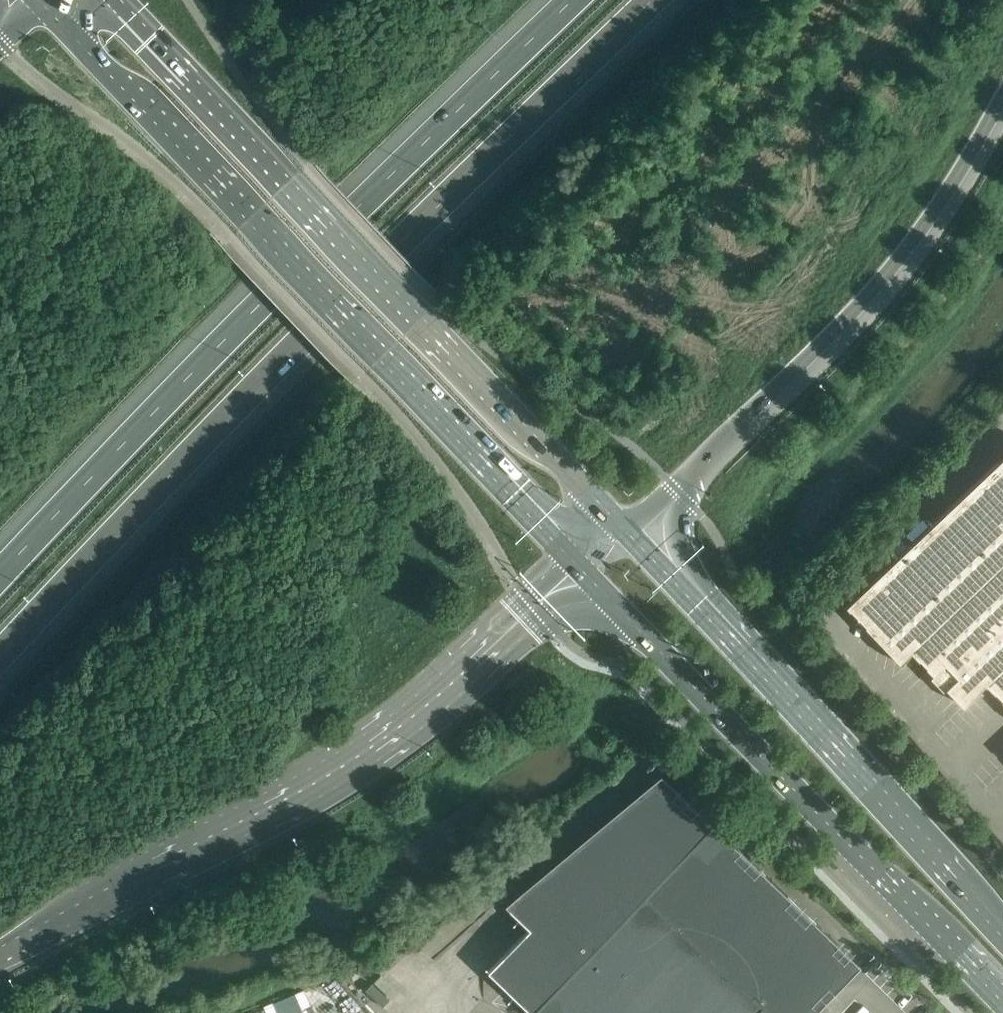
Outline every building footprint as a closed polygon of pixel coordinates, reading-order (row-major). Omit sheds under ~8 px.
[(846,605),(900,661),(904,657),(911,650),(930,669),(964,705),(987,683),(1002,700),(1002,456),(846,605)] [(815,1011),(861,964),(714,823),(662,773),(519,891),(513,884),(500,895),(506,902),(505,903),(530,926),(488,970),(534,1012),(814,1012),(815,1011)]
